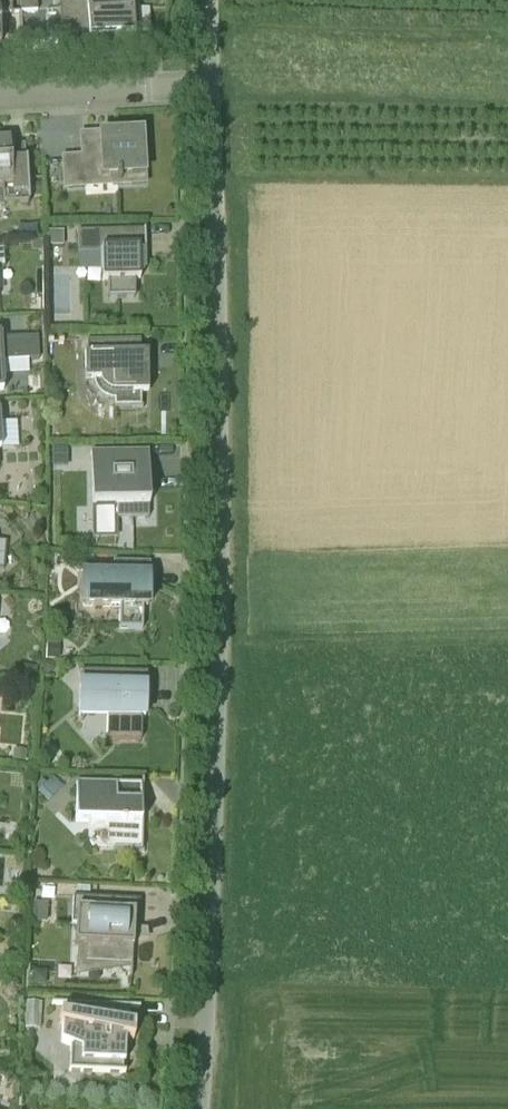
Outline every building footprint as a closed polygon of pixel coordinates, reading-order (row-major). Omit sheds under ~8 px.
[(12,13),(11,0),(0,0),(0,14),(12,13)] [(37,12),(37,0),(20,0),(21,13),(37,12)] [(115,38),(135,36),(133,0),(86,0),(86,6),(60,8),(61,37),(88,36),(88,39),(115,38)] [(117,185),(143,183),(140,134),(82,137),(83,159),(64,161),(66,188),(86,187),(86,177),(116,176),(117,185)] [(3,195),(3,205),(27,203),(26,171),(11,172),(9,142),(0,143),(0,195),(3,195)] [(140,271),(145,271),(144,230),(77,232),(78,254),(101,254),(102,282),(107,281),(108,299),(135,298),(134,281),(140,281),(140,271)] [(1,360),(38,358),(37,336),(0,338),(0,392),(3,392),(1,360)] [(141,408),(140,395),(147,395),(147,355),(140,355),(140,342),(86,342),(86,356),(84,356),(84,383),(93,382),(94,386),(95,390),(97,393),(99,396),(102,399),(106,401),(110,402),(114,402),(114,409),(141,408)] [(51,448),(51,467),(68,467),(68,448),(51,448)] [(148,507),(149,507),(148,452),(90,452),(91,506),(117,506),(117,519),(148,519),(148,507)] [(119,607),(119,629),(142,630),(142,608),(147,608),(148,595),(149,595),(149,563),(113,562),(113,576),(82,575),(82,607),(119,607)] [(105,738),(105,740),(141,741),(141,719),(144,719),(145,708),(146,708),(147,674),(80,672),(79,673),(81,673),(80,686),(79,686),(79,717),(107,718),(106,738),(105,738)] [(113,851),(141,852),(143,781),(141,781),(141,785),(76,783),(75,824),(114,824),(113,851)] [(129,978),(131,979),(134,929),(138,929),(139,901),(73,898),(71,926),(76,926),(75,945),(87,946),(87,962),(130,964),(129,978)] [(123,1064),(124,1064),(125,1040),(133,1042),(133,1027),(129,1026),(130,1009),(139,1009),(139,1008),(51,1003),(51,1005),(63,1005),(62,1015),(60,1015),(59,1025),(62,1025),(61,1043),(70,1046),(68,1072),(125,1074),(125,1073),(122,1073),(123,1064)]
